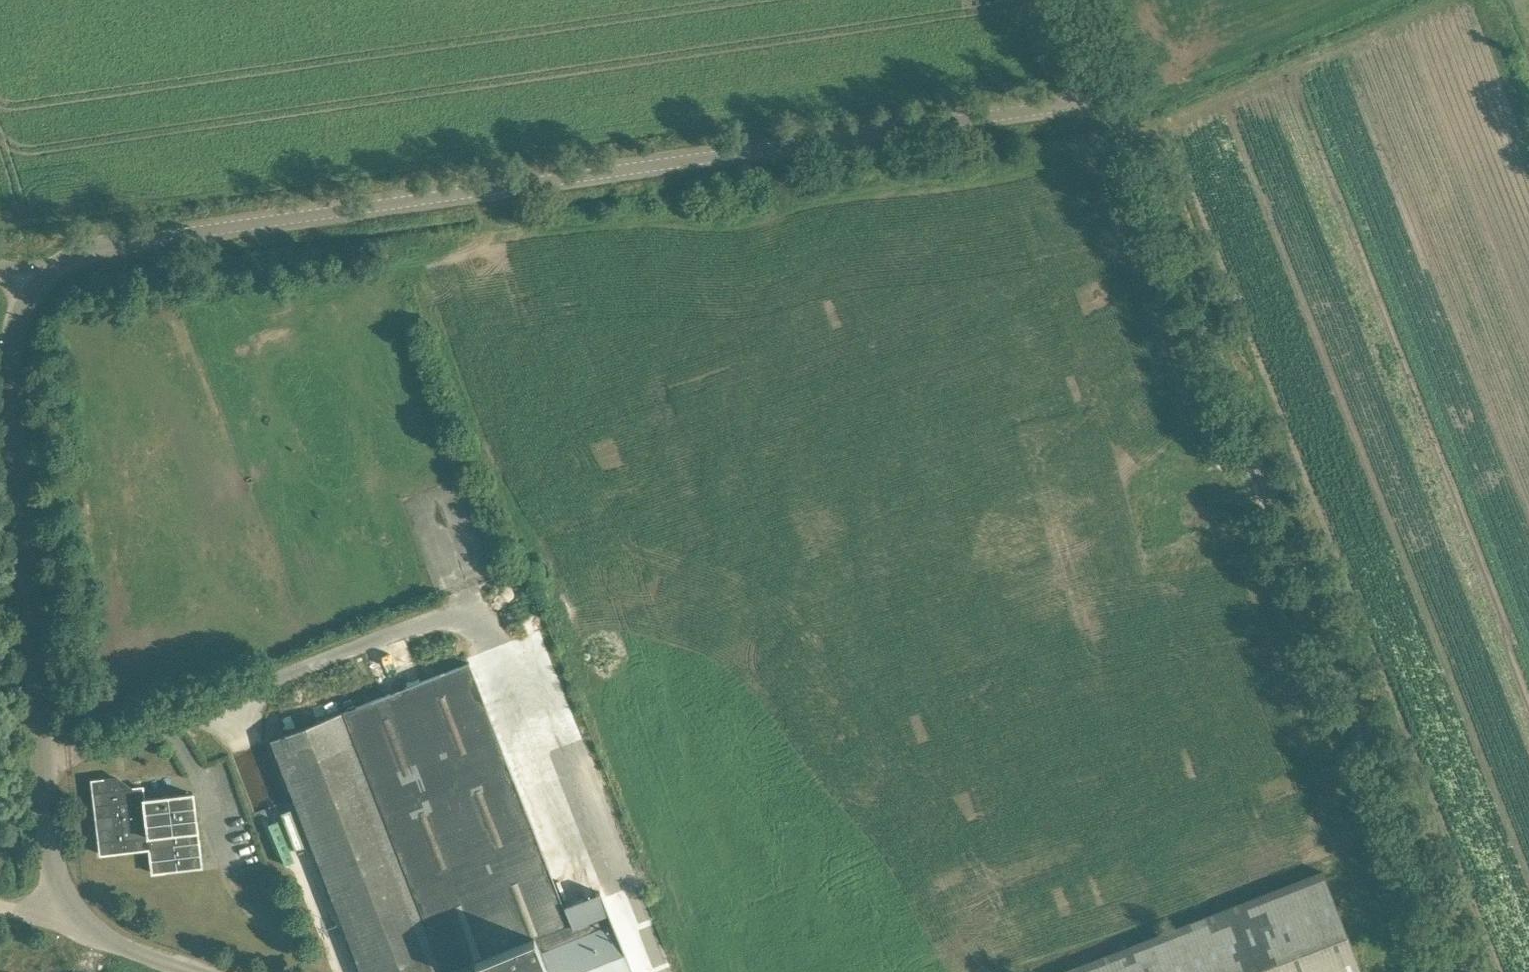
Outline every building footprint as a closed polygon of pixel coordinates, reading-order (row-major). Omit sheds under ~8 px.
[(543,560),(536,563),(543,578),(549,575),(543,560)] [(606,907),(548,764),(533,770),(532,766),(517,772),(512,760),(542,748),(515,682),(482,695),(470,662),(342,714),(443,971),(445,971),(476,960),(480,971),(632,971),(614,926),(631,920),(623,900),(606,907)] [(283,775),(361,971),(443,971),(342,714),(270,743),(283,775)] [(101,854),(150,848),(153,872),(202,867),(194,793),(145,799),(143,787),(119,790),(117,777),(93,780),(101,854)] [(1323,871),(1063,971),(1362,971),(1323,871)]
